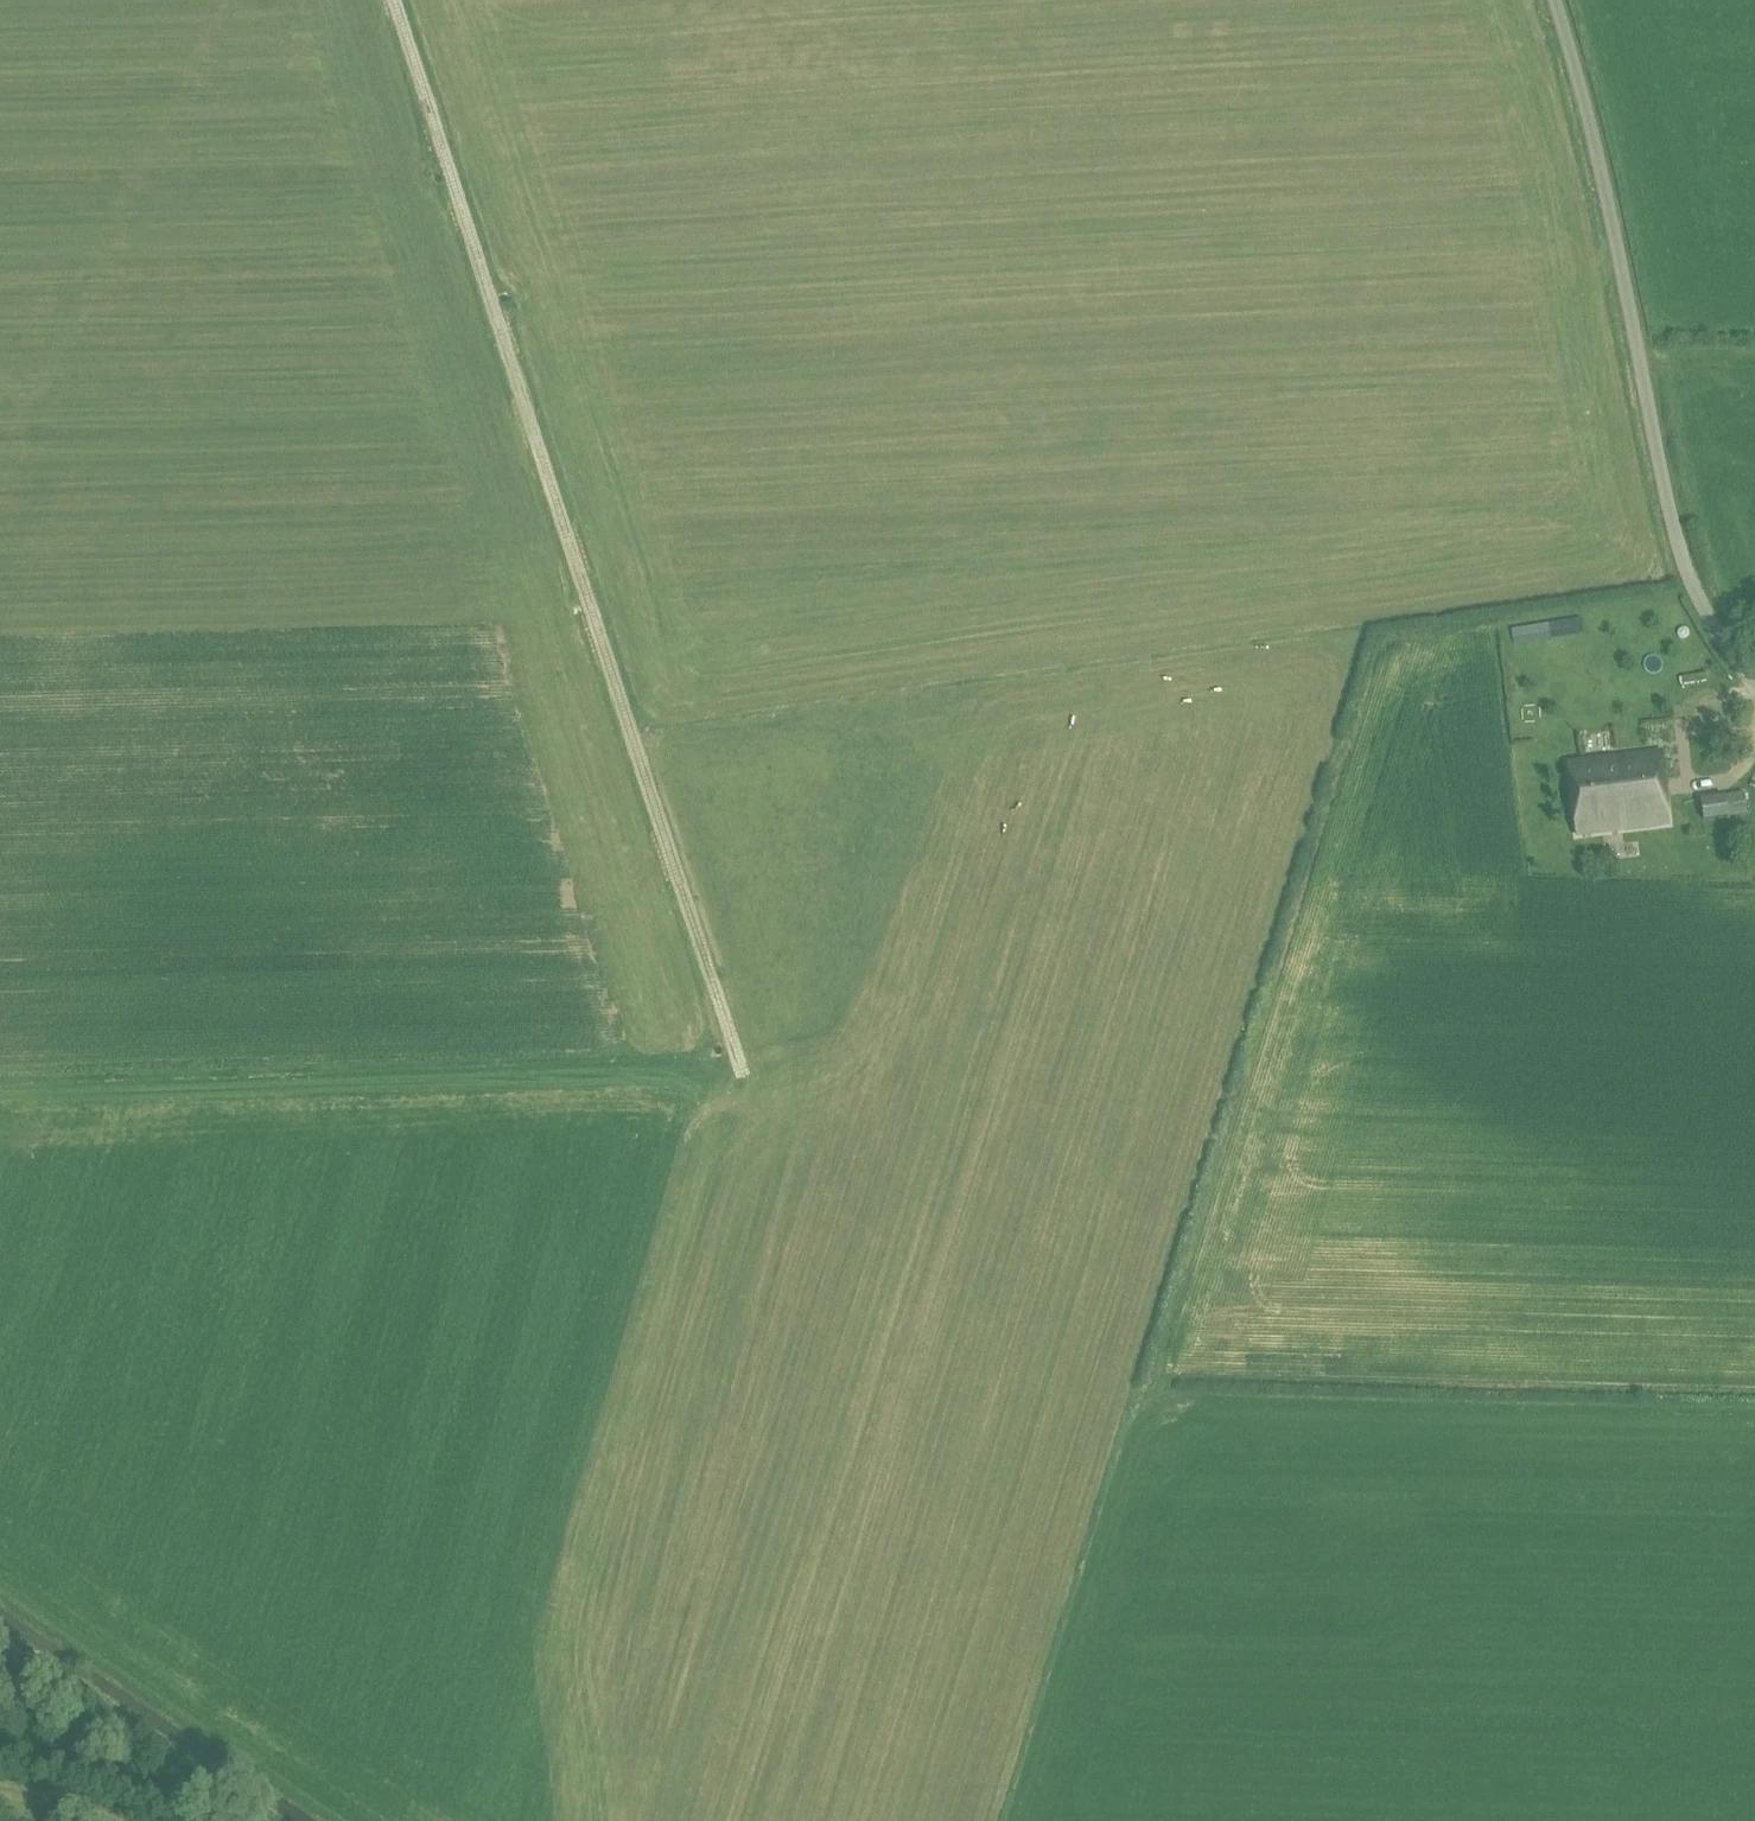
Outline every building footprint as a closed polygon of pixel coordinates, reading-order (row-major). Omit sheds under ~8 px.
[(1570,764),(1579,834),(1669,823),(1661,753),(1570,764)] [(1702,798),(1704,819),(1749,814),(1745,792),(1702,798)]
